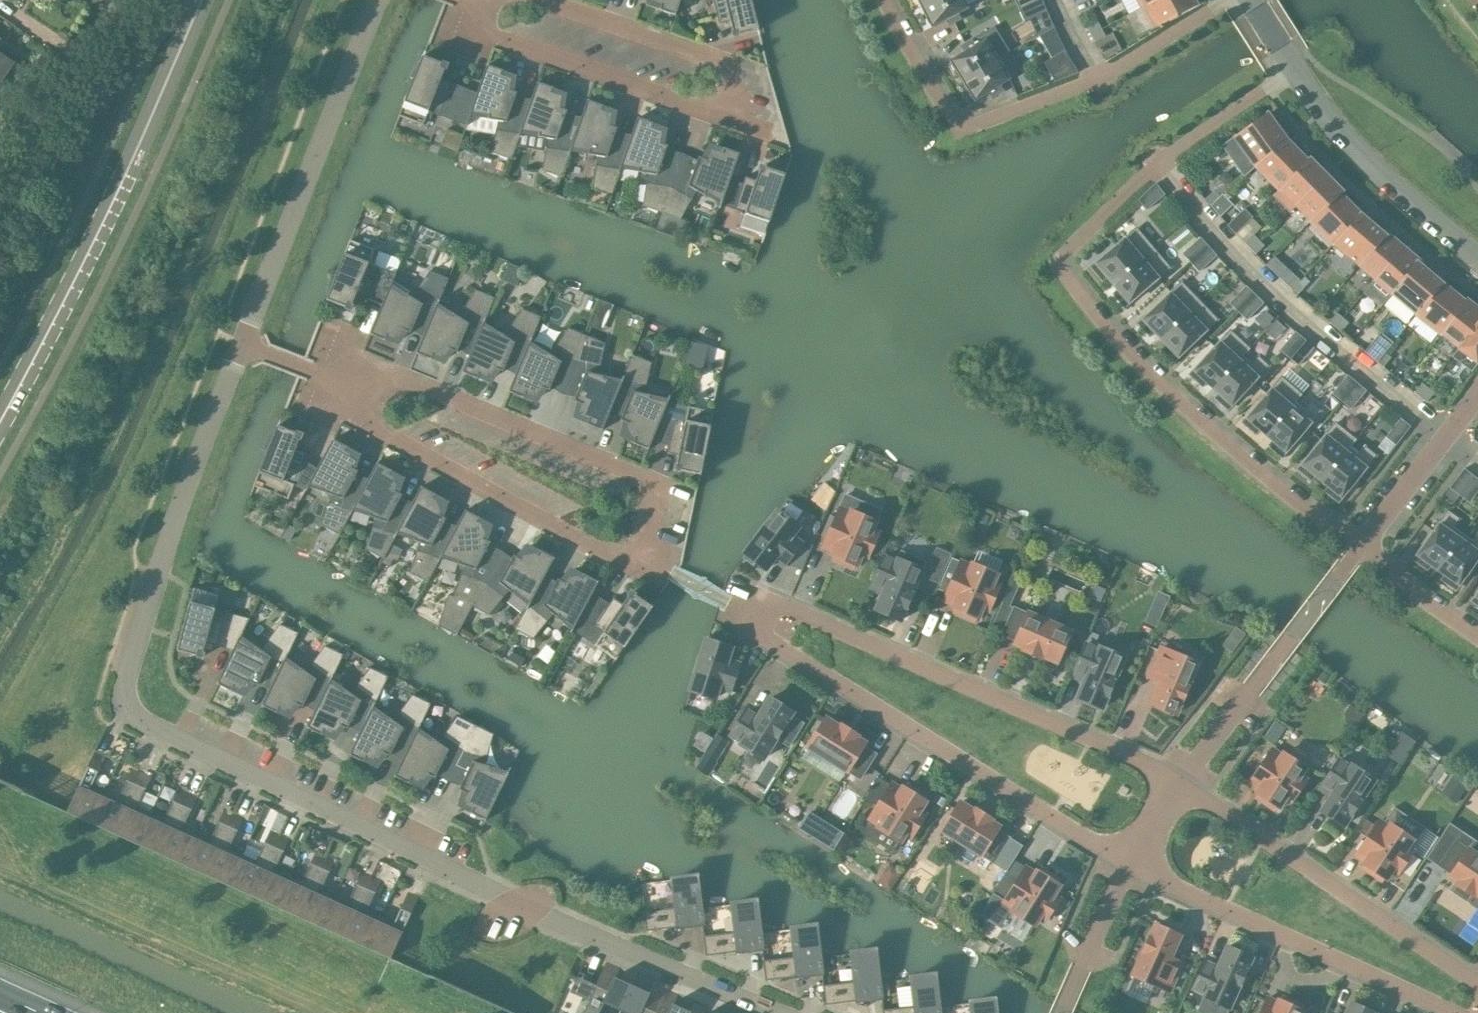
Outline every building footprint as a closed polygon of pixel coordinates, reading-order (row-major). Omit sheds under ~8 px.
[(651,2),(662,6),(660,10),(676,15),(682,0),(651,0),(651,2)] [(753,0),(714,0),(720,24),(731,21),(735,36),(760,30),(753,0)] [(922,6),(933,27),(948,19),(951,24),(962,19),(959,14),(971,8),(966,0),(933,0),(922,6)] [(1017,1),(1020,9),(1021,9),(1021,8),(1039,0),(1020,0),(1017,1)] [(1142,8),(1153,28),(1198,4),(1196,0),(1157,0),(1142,8)] [(1092,35),(1103,29),(1099,22),(1088,27),(1092,35)] [(1092,35),(1096,41),(1107,36),(1103,29),(1092,35)] [(963,81),(1010,52),(1009,51),(999,58),(987,38),(976,45),(973,40),(963,46),(966,51),(951,60),(963,81)] [(1022,71),(1010,52),(963,81),(976,101),(991,92),(994,97),(1004,90),(1001,86),(1012,79),(1011,77),(1022,71)] [(1,77),(3,77),(4,76),(13,63),(0,54),(0,77),(1,77)] [(477,94),(452,84),(453,82),(442,78),(447,64),(423,55),(400,115),(424,125),(429,111),(440,115),(441,113),(467,123),(477,94)] [(1053,73),(1052,73),(1056,81),(1080,72),(1073,61),(1073,62),(1053,74),(1053,73)] [(488,64),(477,94),(467,123),(466,125),(468,126),(472,115),(489,118),(489,119),(507,122),(518,91),(511,89),(513,78),(502,74),(504,70),(488,64)] [(552,92),(554,87),(538,82),(520,132),(522,132),(540,135),(539,136),(558,139),(568,109),(561,107),(563,95),(552,92)] [(631,139),(616,133),(618,127),(612,125),(613,113),(602,109),(604,105),(588,100),(571,150),(572,150),(590,153),(590,154),(598,156),(593,188),(613,195),(622,168),(621,167),(631,139)] [(1249,172),(1257,165),(1288,139),(1269,113),(1237,136),(1229,143),(1249,172)] [(621,167),(622,168),(640,171),(640,172),(658,175),(668,145),(662,142),(664,131),(653,127),(654,123),(638,117),(631,139),(621,167)] [(520,132),(497,129),(493,152),(513,159),(522,132),(520,132)] [(1257,165),(1280,189),(1275,194),(1275,195),(1312,159),(1311,159),(1309,161),(1288,139),(1257,165)] [(570,150),(547,146),(543,170),(563,177),(572,150),(571,150),(570,150)] [(689,186),(705,195),(706,194),(722,203),(720,208),(721,208),(740,153),(724,148),(723,152),(712,148),(706,158),(700,156),(689,186)] [(1312,159),(1275,195),(1291,211),(1327,175),(1312,159)] [(741,227),(766,235),(786,174),(762,166),(757,180),(746,176),(735,209),(746,213),(741,227)] [(1327,175),(1291,211),(1297,206),(1311,220),(1342,190),(1327,175)] [(672,185),(671,185),(671,186),(647,182),(643,205),(662,212),(672,185)] [(1166,194),(1157,183),(1147,192),(1139,200),(1148,209),(1166,194)] [(672,185),(662,212),(682,219),(693,198),(672,186),(673,185),(672,185)] [(1342,190),(1311,220),(1334,244),(1362,214),(1340,193),(1343,191),(1342,190)] [(1248,210),(1233,225),(1245,237),(1260,222),(1248,210)] [(1362,214),(1334,244),(1360,265),(1387,232),(1385,234),(1362,214)] [(1113,283),(1154,248),(1138,228),(1093,266),(1103,279),(1107,275),(1113,283)] [(1387,232),(1360,265),(1376,279),(1404,246),(1387,232)] [(1192,263),(1210,247),(1201,237),(1183,253),(1192,263)] [(370,263),(375,249),(351,240),(327,300),(352,309),(357,295),(368,300),(380,267),(370,263)] [(1404,246),(1376,279),(1392,293),(1421,260),(1404,246)] [(1192,263),(1200,271),(1218,255),(1210,247),(1192,263)] [(1113,283),(1119,290),(1116,293),(1126,305),(1171,267),(1154,248),(1113,283)] [(1421,260),(1392,293),(1417,314),(1442,283),(1419,263),(1421,261),(1421,260)] [(503,281),(516,286),(524,269),(510,264),(503,281)] [(415,324),(426,332),(437,304),(439,305),(450,278),(430,270),(413,297),(408,294),(407,295),(392,285),(397,274),(396,273),(371,334),(386,340),(388,336),(399,340),(412,333),(415,324)] [(1292,289),(1300,280),(1292,272),(1283,281),(1292,289)] [(1300,280),(1292,289),(1298,295),(1306,286),(1300,280)] [(1161,338),(1201,300),(1183,282),(1140,323),(1151,334),(1155,331),(1161,338)] [(1442,283),(1417,314),(1442,333),(1469,299),(1468,299),(1466,301),(1442,283)] [(1255,293),(1247,285),(1230,302),(1238,311),(1255,293)] [(464,310),(465,310),(484,322),(483,323),(485,324),(496,297),(476,289),(464,310)] [(1255,293),(1238,311),(1248,320),(1265,302),(1255,293)] [(1442,333),(1460,347),(1454,355),(1454,356),(1477,324),(1477,307),(1469,299),(1442,333)] [(596,314),(608,319),(614,305),(602,300),(596,314)] [(1161,338),(1168,345),(1165,348),(1176,360),(1218,319),(1201,300),(1161,338)] [(437,304),(426,332),(417,353),(433,359),(434,355),(445,360),(458,352),(470,323),(454,313),(454,314),(439,305),(437,304)] [(511,329),(530,341),(530,342),(531,343),(542,316),(523,309),(510,329),(511,329)] [(500,333),(485,324),(483,323),(463,372),(479,378),(481,374),(491,379),(504,371),(516,342),(500,332),(500,333)] [(1454,356),(1472,369),(1477,363),(1477,362),(1477,324),(1454,356)] [(577,361),(588,335),(569,328),(556,348),(557,348),(576,361),(577,361)] [(1214,387),(1250,348),(1231,330),(1191,373),(1203,384),(1207,381),(1214,387)] [(1304,338),(1296,331),(1281,349),(1289,356),(1304,338)] [(577,361),(578,361),(600,366),(601,366),(606,343),(588,335),(577,361)] [(1304,338),(1289,356),(1299,365),(1315,347),(1304,338)] [(546,352),(531,343),(530,342),(510,391),(525,397),(527,393),(538,398),(550,390),(562,361),(547,351),(546,352)] [(708,350),(691,346),(683,365),(704,369),(708,350)] [(1214,387),(1221,394),(1217,397),(1229,408),(1269,365),(1260,356),(1253,363),(1245,355),(1251,348),(1250,348),(1214,387)] [(633,354),(622,380),(624,381),(624,380),(647,386),(652,362),(633,354)] [(605,377),(605,375),(587,371),(575,400),(579,415),(590,419),(588,424),(603,430),(610,413),(624,381),(605,377)] [(1343,401),(1358,382),(1348,375),(1333,393),(1343,401)] [(1267,435),(1302,394),(1283,377),(1244,422),(1257,432),(1260,428),(1267,435)] [(650,449),(654,439),(653,439),(662,416),(663,416),(672,395),(670,395),(668,400),(651,396),(651,395),(646,393),(647,386),(624,380),(624,381),(610,413),(623,416),(629,418),(625,434),(636,439),(634,443),(650,449)] [(1343,401),(1352,409),(1367,390),(1358,382),(1343,401)] [(1267,435),(1274,441),(1271,444),(1283,455),(1322,410),(1312,402),(1306,409),(1297,401),(1303,394),(1302,394),(1267,435)] [(675,419),(663,416),(662,416),(653,439),(654,439),(670,442),(668,452),(680,455),(677,469),(702,474),(715,411),(689,406),(686,421),(675,418),(675,419)] [(1386,437),(1396,444),(1397,445),(1411,426),(1401,418),(1386,437)] [(1323,481),(1357,439),(1337,422),(1299,468),(1312,478),(1315,475),(1323,481)] [(297,448),(302,435),(278,425),(255,485),(289,499),(307,453),(297,448)] [(334,438),(306,490),(308,490),(310,486),(327,491),(327,493),(344,498),(359,471),(353,467),(357,456),(347,450),(349,446),(334,438)] [(1323,481),(1330,487),(1327,490),(1339,501),(1376,455),(1366,447),(1360,454),(1351,446),(1357,439),(1323,481)] [(353,509),(354,509),(371,515),(371,516),(388,522),(403,494),(397,491),(401,479),(391,474),(393,470),(378,462),(353,509)] [(1450,487),(1451,488),(1460,495),(1475,476),(1465,468),(1450,487)] [(397,533),(398,533),(415,539),(415,540),(433,546),(447,518),(441,515),(445,503),(435,498),(437,494),(422,486),(397,533)] [(331,502),(330,502),(322,525),(341,535),(354,509),(353,509),(353,510),(331,503),(331,502)] [(851,514),(840,509),(837,517),(832,515),(823,535),(828,537),(824,546),(835,551),(834,555),(843,559),(841,562),(853,568),(855,564),(858,565),(862,554),(869,557),(879,533),(873,530),(877,521),(853,511),(851,514)] [(441,556),(442,557),(459,562),(459,564),(476,569),(491,542),(485,539),(489,527),(479,521),(481,517),(466,510),(441,556)] [(756,539),(743,557),(755,567),(758,563),(766,569),(775,558),(785,566),(802,543),(793,535),(800,526),(779,510),(769,524),(766,522),(754,537),(756,539)] [(1464,533),(1454,526),(1460,519),(1449,511),(1415,559),(1428,568),(1431,564),(1438,570),(1464,533)] [(968,524),(964,533),(973,537),(976,531),(974,527),(968,524)] [(375,526),(374,526),(366,548),(385,558),(398,533),(397,533),(375,526)] [(1438,570),(1446,575),(1443,579),(1457,589),(1477,559),(1477,536),(1475,541),(1464,533),(1438,570)] [(515,555),(500,582),(514,593),(515,592),(529,603),(530,604),(556,558),(541,550),(539,554),(529,548),(521,558),(515,555)] [(419,550),(418,549),(410,572),(429,582),(442,557),(441,556),(441,557),(419,550)] [(885,556),(874,582),(887,588),(877,610),(881,612),(880,612),(897,620),(898,619),(901,620),(907,607),(913,594),(913,593),(927,562),(903,551),(898,562),(885,556)] [(972,567),(961,562),(961,563),(952,560),(945,575),(954,579),(945,599),(956,604),(955,607),(964,611),(962,615),(975,620),(976,616),(979,618),(983,607),(990,609),(1000,585),(994,583),(998,573),(974,563),(972,567)] [(544,606),(558,617),(559,616),(573,627),(571,632),(572,632),(573,630),(592,595),(600,581),(585,573),(583,577),(573,572),(566,582),(559,578),(544,606)] [(473,606),(485,580),(463,574),(462,573),(454,596),(449,594),(439,625),(457,635),(473,606)] [(504,596),(485,580),(473,606),(490,615),(505,596),(504,596)] [(219,643),(235,648),(236,648),(241,636),(242,637),(251,618),(249,618),(249,620),(227,614),(227,612),(216,609),(220,594),(195,587),(178,650),(203,656),(207,642),(218,645),(219,643)] [(1160,626),(1171,595),(1158,591),(1147,622),(1160,626)] [(592,595),(573,630),(617,660),(653,606),(632,592),(624,604),(614,597),(611,603),(592,595)] [(530,605),(530,604),(529,603),(516,629),(534,639),(549,620),(548,619),(530,605)] [(1015,607),(1004,634),(1017,640),(1016,642),(1026,647),(1024,650),(1041,657),(1042,654),(1059,661),(1071,632),(1015,607)] [(235,648),(218,683),(233,691),(235,687),(245,692),(255,679),(260,681),(272,658),(283,663),(284,664),(286,658),(287,658),(300,633),(281,623),(262,649),(258,646),(257,647),(242,637),(241,636),(236,648),(235,648)] [(1222,645),(1232,652),(1246,634),(1236,627),(1222,645)] [(696,674),(691,690),(716,698),(719,687),(731,691),(740,664),(728,660),(733,647),(723,643),(724,639),(709,634),(702,655),(699,654),(693,673),(696,674)] [(1087,644),(1075,670),(1088,676),(1079,697),(1082,699),(1082,700),(1099,707),(1099,706),(1103,708),(1109,694),(1109,695),(1115,681),(1125,657),(1101,646),(1100,649),(1087,644)] [(331,678),(331,679),(332,680),(345,654),(326,645),(312,665),(313,665),(331,678)] [(1163,647),(1150,676),(1162,682),(1153,704),(1156,705),(1156,706),(1173,713),(1173,712),(1177,714),(1182,701),(1183,701),(1189,687),(1188,687),(1199,663),(1163,647)] [(509,659),(521,666),(526,658),(513,651),(509,659)] [(284,664),(283,663),(263,705),(278,712),(280,708),(290,714),(300,700),(306,703),(317,679),(302,668),(302,669),(287,658),(286,658),(284,664)] [(358,687),(377,700),(373,706),(374,707),(390,676),(371,667),(357,686),(358,687)] [(308,727),(323,734),(325,730),(335,735),(345,722),(350,725),(362,700),(348,689),(347,690),(332,680),(331,679),(308,727)] [(400,714),(419,727),(418,728),(419,729),(432,703),(413,694),(399,713),(400,714)] [(742,745),(764,759),(778,736),(789,742),(796,730),(786,723),(793,711),(771,697),(757,720),(744,711),(731,733),(744,741),(742,745)] [(350,754),(365,761),(367,757),(378,762),(387,749),(393,752),(405,727),(390,717),(389,718),(374,707),(373,706),(350,754)] [(286,716),(278,733),(296,741),(302,730),(295,727),(297,722),(286,716)] [(476,725),(458,716),(444,735),(445,736),(446,736),(464,749),(476,725)] [(826,718),(809,746),(861,778),(876,753),(864,746),(866,743),(856,737),(858,734),(843,725),(841,728),(826,718)] [(1275,720),(1265,735),(1276,742),(1286,727),(1275,720)] [(476,725),(464,749),(465,750),(487,756),(488,756),(495,733),(476,725)] [(395,776),(410,783),(412,779),(423,784),(432,771),(438,774),(450,749),(435,738),(434,739),(419,729),(418,728),(395,776)] [(693,745),(705,752),(713,738),(702,731),(693,745)] [(1385,754),(1400,764),(1415,741),(1401,731),(1385,754)] [(719,735),(707,753),(717,759),(728,741),(719,735)] [(1272,749),(1250,783),(1260,789),(1258,793),(1266,798),(1264,801),(1275,809),(1277,805),(1280,807),(1286,797),(1292,801),(1307,779),(1301,775),(1306,767),(1285,753),(1282,756),(1272,749)] [(92,823),(106,792),(92,786),(106,755),(96,750),(68,812),(92,823)] [(1340,759),(1324,783),(1336,791),(1322,811),(1326,813),(1325,814),(1340,824),(1341,823),(1344,825),(1352,813),(1353,814),(1361,801),(1360,801),(1375,779),(1353,765),(1352,767),(1340,759)] [(474,809),(472,813),(487,820),(495,802),(510,773),(508,772),(491,767),(492,766),(474,760),(462,785),(468,788),(463,804),(474,809)] [(106,792),(92,823),(114,833),(143,771),(133,767),(119,798),(106,792)] [(143,771),(114,833),(137,844),(152,813),(138,806),(152,776),(143,771)] [(892,783),(871,818),(881,824),(879,827),(901,841),(906,833),(912,836),(926,814),(920,810),(926,800),(924,799),(926,796),(915,788),(913,792),(904,786),(902,790),(892,783)] [(152,813),(137,844),(160,854),(188,792),(179,788),(165,819),(152,813)] [(188,792),(160,854),(183,865),(198,833),(184,827),(198,797),(188,792)] [(960,802),(943,829),(995,862),(1010,837),(998,830),(1000,827),(990,821),(992,818),(977,809),(975,812),(960,802)] [(198,833),(183,865),(206,875),(234,813),(225,809),(211,839),(198,833)] [(798,828),(834,850),(844,833),(809,811),(798,828)] [(234,813),(206,875),(229,885),(244,854),(230,848),(244,817),(234,813)] [(1389,827),(1379,820),(1376,826),(1366,819),(1358,830),(1368,837),(1357,854),(1367,861),(1365,864),(1373,869),(1371,873),(1382,880),(1384,877),(1387,878),(1393,868),(1399,872),(1414,851),(1408,847),(1413,838),(1392,824),(1389,827)] [(244,854),(229,885),(252,896),(280,834),(271,830),(257,860),(244,854)] [(280,834),(252,896),(275,906),(289,875),(276,869),(290,838),(280,834)] [(1440,865),(1452,873),(1451,876),(1460,882),(1458,885),(1473,894),(1474,891),(1477,894),(1477,855),(1457,841),(1440,865)] [(289,875),(275,906),(298,917),(326,855),(317,850),(303,881),(289,875)] [(326,855),(298,917),(321,927),(335,896),(322,890),(336,859),(326,855)] [(906,884),(926,894),(940,866),(920,857),(906,884)] [(887,863),(879,884),(892,889),(900,868),(887,863)] [(1026,867),(1005,901),(1015,908),(1013,911),(1035,925),(1040,917),(1046,920),(1060,898),(1054,894),(1060,884),(1058,883),(1060,879),(1049,872),(1047,876),(1038,870),(1036,874),(1026,867)] [(335,896),(321,927),(344,937),(372,875),(363,871),(349,902),(335,896)] [(372,875),(344,937),(367,948),(381,916),(368,910),(382,880),(372,875)] [(698,876),(673,879),(676,907),(645,911),(647,931),(704,923),(698,876)] [(381,916),(367,948),(391,959),(419,897),(409,892),(395,923),(381,916)] [(758,900),(732,904),(736,931),(704,935),(707,955),(764,948),(758,900)] [(1144,951),(1134,975),(1169,991),(1182,962),(1171,956),(1180,935),(1177,933),(1177,932),(1160,925),(1157,924),(1151,937),(1150,937),(1144,950),(1144,951)] [(817,925),(792,928),(795,956),(764,960),(766,980),(824,973),(817,925)] [(1205,962),(1194,988),(1207,994),(1205,997),(1229,1008),(1240,984),(1247,970),(1246,970),(1252,957),(1249,955),(1249,954),(1232,947),(1232,948),(1228,946),(1219,968),(1205,962)] [(877,950),(851,953),(855,981),(823,985),(826,1005),(883,997),(877,950)] [(633,984),(616,977),(620,968),(607,962),(599,980),(580,971),(571,992),(590,1000),(584,1012),(620,1012),(633,984)] [(911,978),(914,1005),(883,1009),(884,1012),(942,1012),(937,974),(911,978)] [(620,1012),(655,1012),(666,988),(653,983),(649,992),(633,984),(620,1012)] [(655,1012),(690,1012),(691,1010),(675,1003),(679,994),(666,988),(655,1012)] [(1260,1012),(1302,1012),(1304,1010),(1301,1009),(1303,1005),(1290,1000),(1289,1003),(1280,999),(1278,1003),(1267,998),(1260,1012)] [(971,1002),(972,1012),(998,1012),(996,999),(971,1002)] [(691,1010),(690,1012),(705,1012),(708,1007),(695,1002),(691,1010)] [(1376,1012),(1372,1011),(1373,1011),(1356,1003),(1355,1004),(1352,1002),(1347,1012),(1376,1012)]
